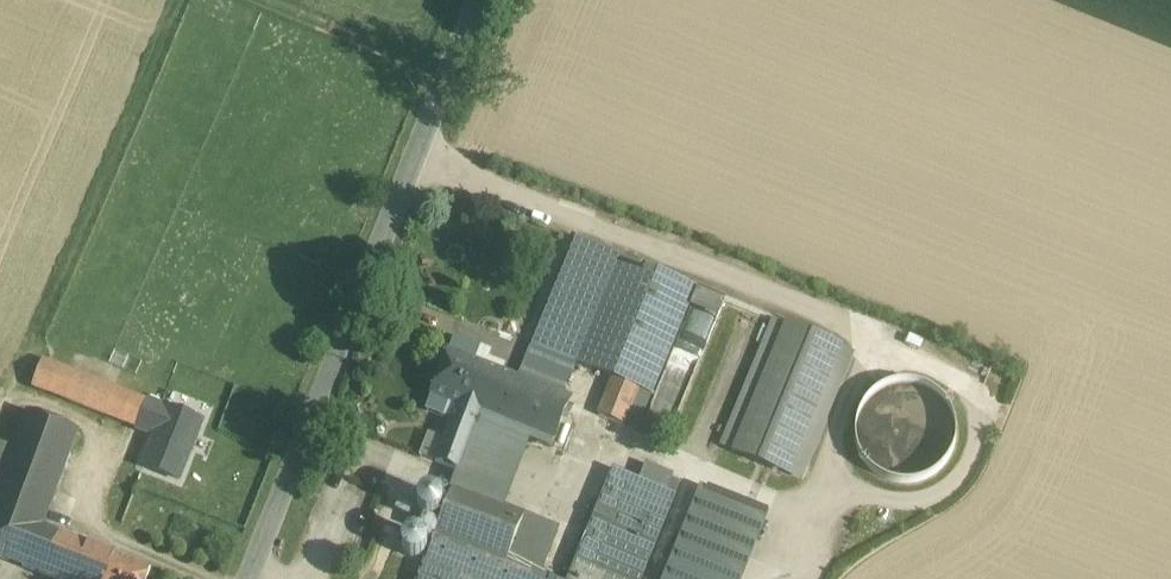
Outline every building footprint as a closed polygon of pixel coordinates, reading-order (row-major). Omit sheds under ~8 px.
[(623,259),(579,363),(613,378),(638,388),(651,393),(694,289),(623,259)] [(769,316),(721,448),(806,479),(854,347),(769,316)] [(471,362),(449,353),(427,410),(444,416),(450,401),(458,404),(470,409),(485,368),(470,362),(471,362)] [(114,390),(42,362),(32,386),(104,415),(114,390)] [(527,384),(485,368),(470,409),(482,414),(511,425),(527,384)] [(638,388),(613,378),(598,415),(623,425),(638,388)] [(886,402),(872,402),(873,445),(869,445),(869,478),(950,477),(949,383),(885,384),(886,402)] [(569,400),(527,384),(511,425),(517,427),(553,441),(569,400)] [(166,410),(114,390),(104,415),(156,435),(166,410)] [(458,404),(436,462),(460,471),(482,414),(470,409),(458,404)] [(199,423),(166,410),(156,435),(144,466),(177,479),(199,423)] [(0,489),(0,512),(41,528),(77,432),(28,414),(15,450),(0,489)] [(511,425),(482,414),(460,471),(453,489),(489,502),(517,427),(511,425)] [(15,450),(0,444),(0,489),(15,450)] [(614,471),(577,562),(603,573),(641,482),(614,471)] [(603,573),(619,578),(640,578),(674,495),(641,482),(603,573)] [(453,489),(418,578),(530,578),(551,526),(489,502),(453,489)] [(0,512),(0,559),(43,576),(59,535),(41,528),(0,512)] [(59,535),(43,576),(51,578),(105,578),(114,557),(59,535)] [(114,557),(105,578),(147,578),(150,571),(114,557)]
